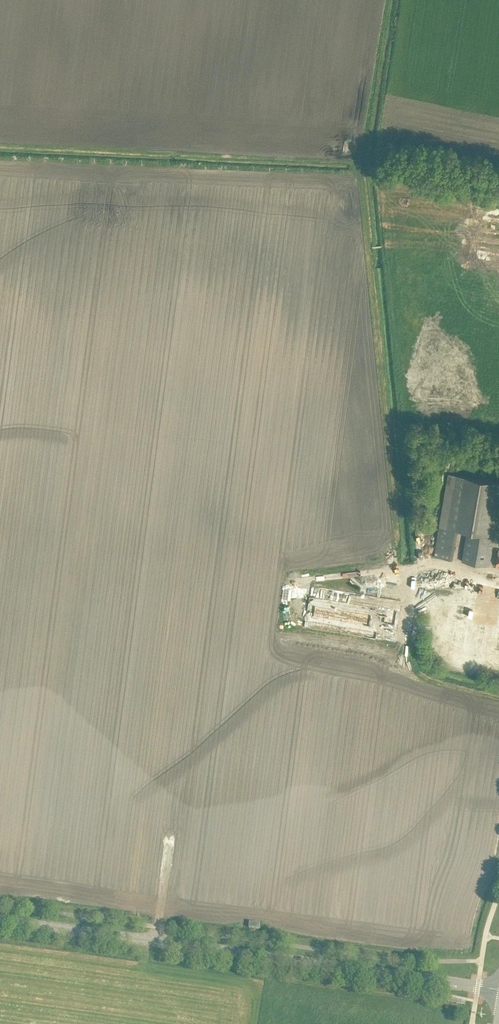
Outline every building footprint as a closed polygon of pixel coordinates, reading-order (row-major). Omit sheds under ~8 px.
[(439,527),(467,531),(462,561),(489,565),(498,506),(498,482),(448,474),(439,527)] [(436,549),(434,556),(450,559),(451,551),(436,549)] [(395,639),(401,597),(308,585),(302,627),(395,639)] [(494,658),(497,642),(489,641),(489,640),(480,638),(480,640),(467,638),(464,653),(475,655),(475,657),(484,658),(484,657),(494,658)]
